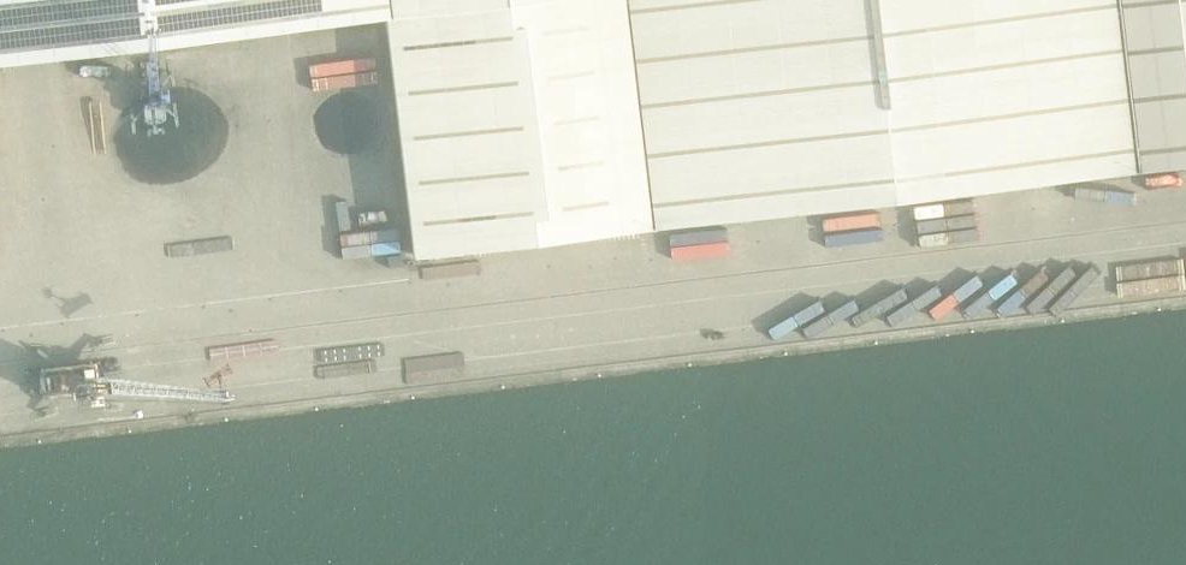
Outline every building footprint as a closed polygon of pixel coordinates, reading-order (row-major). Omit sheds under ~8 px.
[(385,16),(383,0),(0,0),(0,62),(385,16)] [(385,16),(413,254),(653,226),(627,0),(383,0),(385,16)] [(653,226),(1185,164),(1185,0),(627,0),(653,226)]
